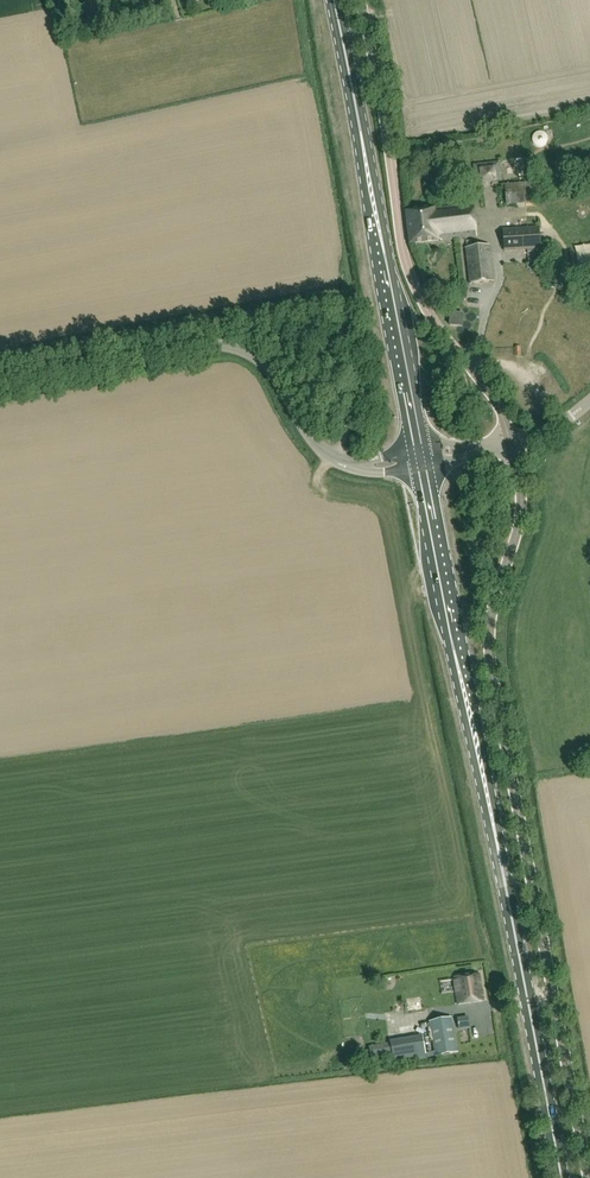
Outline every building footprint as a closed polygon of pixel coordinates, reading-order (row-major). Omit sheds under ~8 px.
[(84,25),(95,22),(92,15),(82,18),(84,25)] [(473,164),(475,180),(475,184),(481,184),(481,185),(497,183),(496,182),(502,181),(502,178),(500,161),(473,164)] [(537,204),(534,183),(504,185),(506,206),(537,204)] [(406,212),(410,244),(438,241),(438,242),(476,237),(472,203),(434,208),(434,209),(406,212)] [(504,251),(540,249),(539,227),(503,230),(504,251)] [(493,282),(489,246),(466,249),(470,284),(493,282)] [(449,326),(462,327),(463,315),(451,314),(449,326)] [(455,978),(459,1005),(483,1001),(479,974),(455,978)] [(471,1028),(469,1017),(457,1018),(459,1030),(471,1028)] [(457,1053),(451,1018),(430,1022),(436,1056),(457,1053)] [(401,1039),(389,1041),(390,1043),(392,1055),(393,1060),(404,1058),(401,1039)] [(371,1058),(392,1055),(390,1043),(369,1046),(371,1058)]
